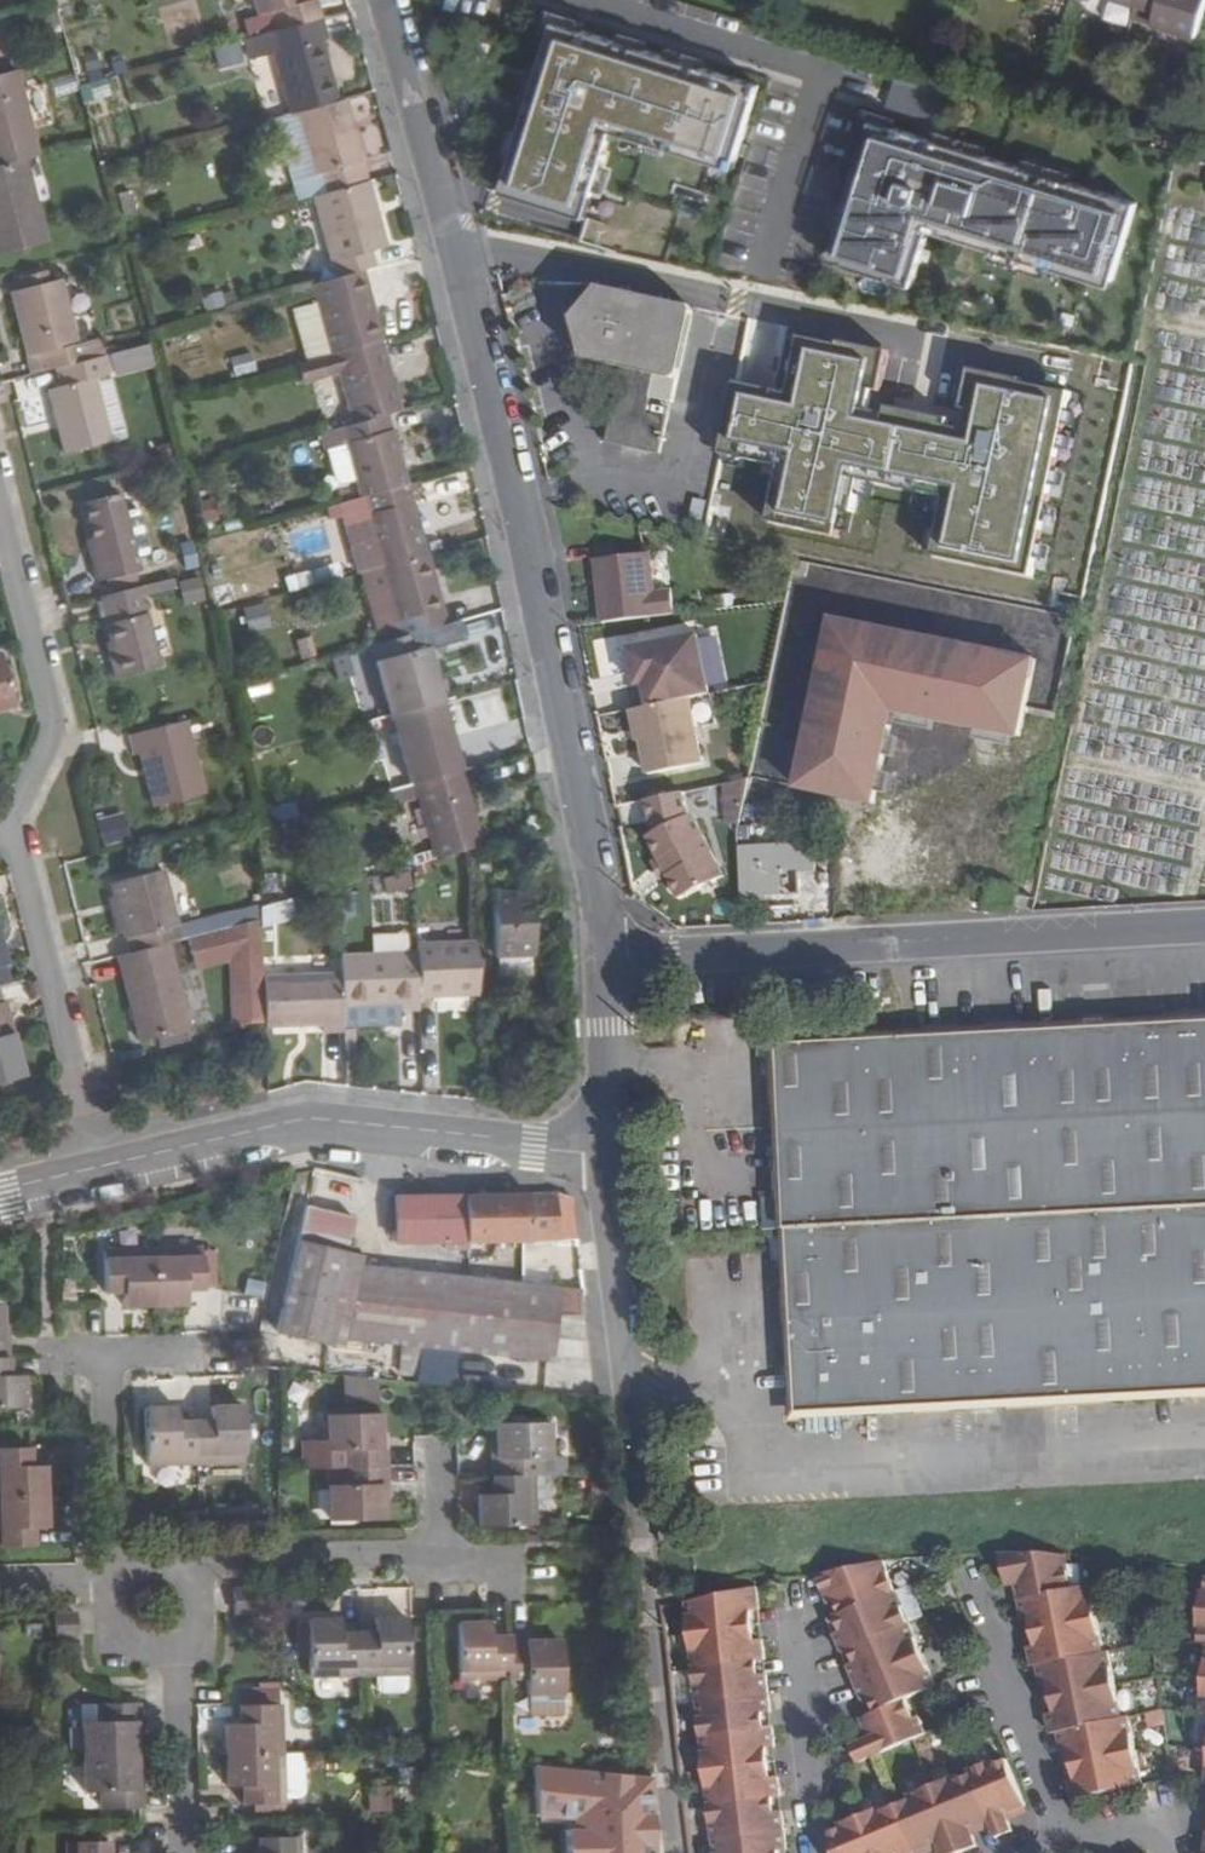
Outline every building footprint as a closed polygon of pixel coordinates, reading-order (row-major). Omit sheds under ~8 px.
[(273,13),(278,31),(316,20),(323,18),(318,0),(312,0),(305,2),(305,0),(255,0),(260,17),(273,13)] [(1136,3),(1158,9),(1153,24),(1198,37),(1204,10),(1204,0),(1127,0),(1136,3)] [(251,59),(275,52),(292,114),(300,112),(338,102),(322,43),(330,41),(323,18),(316,20),(278,31),(246,39),(251,59)] [(552,24),(501,191),(584,216),(608,138),(731,176),(758,87),(552,24)] [(26,158),(39,155),(17,70),(0,74),(0,165),(26,158)] [(81,88),(84,104),(111,99),(108,82),(81,88)] [(338,102),(300,112),(322,194),(369,181),(346,100),(338,102)] [(1138,206),(871,123),(826,268),(910,293),(928,235),(1111,292),(1138,206)] [(48,241),(26,158),(0,165),(0,254),(48,241)] [(322,194),(314,196),(337,278),(360,271),(375,267),(370,250),(386,246),(369,181),(322,194)] [(337,278),(314,284),(334,354),(380,341),(360,271),(337,278)] [(46,272),(20,278),(22,289),(49,282),(46,272)] [(27,356),(34,354),(39,372),(52,369),(102,357),(98,338),(77,343),(61,279),(49,282),(22,289),(11,292),(27,356)] [(669,417),(649,412),(656,380),(661,351),(683,356),(691,318),(601,299),(580,319),(591,364),(622,368),(606,442),(661,454),(669,417)] [(988,373),(750,322),(712,501),(950,551),(988,373)] [(303,385),(339,375),(352,424),(387,413),(400,410),(380,341),(334,354),(297,364),(303,385)] [(150,344),(111,355),(117,378),(156,368),(150,344)] [(683,356),(661,351),(656,380),(678,384),(683,356)] [(94,378),(107,375),(102,357),(52,369),(57,387),(48,390),(64,452),(110,441),(94,378)] [(325,449),(345,444),(360,497),(362,497),(407,484),(387,413),(352,424),(321,432),(325,449)] [(407,484),(362,497),(372,535),(381,567),(428,553),(413,499),(417,498),(412,483),(407,484)] [(119,494),(83,503),(92,539),(94,547),(88,548),(96,581),(139,571),(119,494)] [(360,497),(342,502),(353,540),(372,535),(362,497),(360,497)] [(195,513),(209,528),(222,515),(208,500),(195,513)] [(92,539),(85,540),(88,548),(94,547),(92,539)] [(596,558),(602,621),(675,613),(672,589),(654,591),(650,552),(596,558)] [(428,553),(381,567),(400,636),(418,631),(447,623),(428,553)] [(795,557),(788,592),(893,614),(900,579),(795,557)] [(186,606),(207,600),(200,576),(179,582),(186,606)] [(900,579),(893,614),(1035,642),(994,852),(1026,858),(1078,617),(900,579)] [(139,586),(100,597),(111,642),(113,652),(108,653),(114,678),(159,667),(139,586)] [(788,592),(756,744),(861,766),(893,614),(788,592)] [(248,633),(271,630),(268,605),(245,607),(248,633)] [(1035,642),(893,614),(861,766),(907,775),(896,832),(994,852),(1035,642)] [(400,636),(371,644),(389,715),(392,714),(441,700),(442,700),(427,646),(423,648),(418,631),(400,636)] [(644,668),(651,704),(689,697),(710,693),(699,633),(631,646),(635,670),(644,668)] [(338,675),(369,668),(366,653),(334,659),(338,675)] [(0,654),(0,709),(15,705),(1,654),(0,654)] [(244,681),(247,699),(273,694),(269,677),(244,681)] [(377,679),(361,682),(365,706),(381,704),(377,679)] [(701,764),(689,697),(651,704),(632,708),(636,728),(639,727),(647,774),(701,764)] [(441,700),(392,714),(410,784),(414,784),(460,770),(441,700)] [(134,754),(138,753),(153,805),(204,793),(185,722),(129,736),(134,754)] [(460,770),(414,784),(434,858),(471,848),(481,846),(460,770)] [(749,778),(724,782),(730,812),(742,810),(749,778)] [(682,790),(647,796),(653,830),(647,832),(658,857),(652,861),(660,878),(667,875),(678,898),(715,880),(709,867),(714,864),(692,819),(687,820),(682,790)] [(120,815),(98,821),(103,844),(126,838),(120,815)] [(738,845),(741,899),(802,896),(799,843),(738,845)] [(714,864),(709,867),(715,880),(720,877),(714,864)] [(165,869),(109,884),(128,953),(169,942),(182,938),(177,916),(165,869)] [(387,893),(414,886),(409,869),(382,876),(387,893)] [(533,955),(529,890),(492,893),(494,957),(533,955)] [(260,895),(245,898),(245,922),(261,917),(260,906),(260,895)] [(266,925),(297,916),(292,896),(261,905),(266,925)] [(177,916),(182,938),(245,922),(245,898),(177,916)] [(9,964),(0,931),(0,966),(9,964)] [(139,1040),(190,1027),(169,942),(128,953),(117,956),(139,1040)] [(417,944),(417,950),(419,997),(476,994),(475,942),(417,944)] [(339,953),(340,972),(341,1007),(399,1004),(399,1012),(419,1011),(419,997),(417,950),(339,953)] [(340,972),(263,975),(264,977),(266,1024),(266,1027),(322,1025),(322,1032),(342,1031),(341,1007),(340,972)] [(36,976),(26,979),(31,998),(41,996),(36,976)] [(264,977),(245,978),(247,1025),(266,1024),(264,977)] [(3,1001),(0,991),(0,1081),(25,1074),(7,1001),(3,1001)] [(762,1045),(781,1420),(1204,1398),(1204,1023),(762,1045)] [(395,1190),(395,1238),(578,1239),(571,1200),(557,1192),(432,1191),(395,1190)] [(358,1214),(309,1202),(281,1326),(329,1337),(354,1340),(421,1347),(456,1350),(555,1361),(560,1316),(583,1319),(585,1300),(588,1300),(588,1294),(346,1268),(358,1214)] [(203,1248),(155,1249),(156,1306),(188,1305),(188,1290),(204,1289),(203,1248)] [(125,1292),(125,1307),(156,1306),(155,1249),(105,1250),(106,1292),(125,1292)] [(8,1355),(8,1337),(2,1337),(2,1316),(2,1302),(0,1302),(0,1356),(8,1355)] [(456,1350),(421,1347),(416,1380),(437,1382),(452,1384),(456,1350)] [(9,1373),(8,1355),(0,1356),(0,1404),(24,1403),(23,1373),(9,1373)] [(379,1400),(379,1377),(349,1378),(350,1401),(379,1400)] [(209,1430),(192,1431),(193,1472),(242,1471),(240,1414),(208,1415),(209,1430)] [(325,1415),(327,1450),(332,1450),(346,1449),(346,1465),(387,1464),(386,1448),(380,1448),(380,1433),(379,1414),(325,1415)] [(144,1417),(145,1473),(193,1472),(192,1431),(175,1432),(175,1416),(144,1417)] [(492,1420),(492,1440),(493,1459),(487,1459),(488,1474),(532,1472),(532,1453),(545,1452),(544,1419),(492,1420)] [(0,1445),(0,1495),(47,1494),(46,1461),(31,1462),(31,1444),(0,1445)] [(346,1449),(332,1450),(333,1466),(346,1465),(346,1449)] [(329,1519),(382,1517),(382,1499),(381,1482),(388,1482),(387,1464),(346,1465),(333,1466),(327,1466),(329,1519)] [(477,1523),(534,1522),(532,1472),(488,1474),(489,1492),(476,1492),(477,1523)] [(48,1524),(47,1494),(0,1495),(0,1544),(34,1543),(33,1524),(48,1524)] [(1073,1546),(1008,1546),(1014,1581),(1024,1580),(1026,1595),(1081,1584),(1073,1546)] [(910,1584),(898,1555),(830,1568),(842,1595),(849,1594),(856,1607),(910,1584)] [(765,1605),(762,1581),(691,1595),(694,1627),(760,1620),(758,1605),(765,1605)] [(1081,1584),(1026,1595),(1030,1612),(1037,1611),(1040,1626),(1104,1614),(1098,1581),(1081,1584)] [(850,1609),(855,1623),(849,1626),(857,1644),(862,1642),(923,1616),(910,1584),(856,1607),(850,1609)] [(258,1612),(257,1589),(234,1590),(235,1612),(258,1612)] [(55,1612),(56,1632),(78,1631),(77,1611),(55,1612)] [(378,1630),(361,1631),(363,1675),(411,1674),(409,1614),(377,1616),(378,1630)] [(1104,1614),(1040,1626),(1043,1643),(1036,1644),(1040,1662),(1110,1648),(1104,1614)] [(923,1616),(862,1642),(869,1657),(863,1659),(870,1675),(937,1647),(923,1616)] [(311,1618),(313,1677),(363,1675),(361,1631),(343,1632),(343,1617),(311,1618)] [(762,1634),(760,1620),(694,1627),(698,1660),(763,1652),(770,1651),(768,1633),(762,1634)] [(492,1621),(460,1622),(462,1679),(511,1677),(510,1635),(492,1636),(492,1621)] [(527,1635),(510,1635),(511,1677),(529,1677),(530,1695),(560,1695),(558,1640),(542,1640),(528,1641),(527,1635)] [(937,1647),(870,1675),(877,1692),(883,1690),(889,1704),(951,1678),(937,1647)] [(1110,1648),(1045,1661),(1047,1676),(1055,1674),(1059,1693),(1122,1681),(1116,1647),(1110,1648)] [(765,1670),(763,1652),(698,1660),(702,1695),(774,1687),(773,1669),(765,1670)] [(1122,1681),(1059,1693),(1062,1712),(1054,1713),(1057,1728),(1129,1714),(1122,1681)] [(774,1687),(702,1695),(706,1729),(771,1722),(769,1705),(776,1704),(774,1687)] [(907,1698),(889,1704),(862,1716),(870,1736),(852,1743),(859,1759),(926,1731),(919,1715),(916,1716),(907,1698)] [(102,1719),(85,1720),(85,1752),(140,1751),(139,1735),(139,1718),(146,1718),(145,1701),(119,1702),(119,1700),(101,1700),(102,1719)] [(243,1723),(228,1723),(229,1754),(286,1752),(285,1703),(243,1704),(243,1723)] [(1129,1714),(1064,1727),(1066,1740),(1074,1739),(1078,1758),(1142,1745),(1135,1713),(1129,1714)] [(771,1722),(706,1729),(709,1763),(775,1756),(773,1740),(779,1740),(778,1721),(771,1722)] [(1142,1745),(1078,1758),(1081,1776),(1074,1778),(1077,1794),(1149,1780),(1142,1745)] [(105,1805),(148,1804),(147,1779),(141,1780),(140,1765),(140,1751),(85,1752),(86,1782),(104,1781),(105,1805)] [(975,1763),(976,1766),(998,1818),(1002,1829),(1020,1822),(1014,1811),(1034,1803),(1011,1751),(1001,1755),(999,1753),(975,1763)] [(246,1803),(287,1802),(286,1752),(229,1754),(230,1786),(246,1785),(246,1803)] [(775,1756),(709,1763),(713,1797),(779,1790),(785,1789),(783,1771),(777,1771),(775,1756)] [(575,1852),(661,1852),(662,1772),(543,1766),(537,1818),(575,1820),(575,1852)] [(964,1767),(941,1777),(968,1844),(984,1837),(980,1826),(998,1818),(976,1766),(966,1770),(964,1767)] [(916,1791),(905,1795),(927,1848),(946,1840),(951,1851),(968,1844),(941,1777),(915,1789),(916,1791)] [(391,1784),(369,1785),(371,1813),(393,1812),(391,1784)] [(779,1790),(713,1797),(717,1831),(788,1823),(787,1805),(780,1806),(779,1790)] [(868,1808),(887,1852),(915,1852),(927,1848),(905,1795),(894,1801),(892,1797),(868,1808)] [(839,1823),(842,1849),(842,1850),(843,1852),(887,1852),(868,1808),(844,1817),(846,1820),(839,1823)] [(717,1831),(719,1852),(786,1852),(785,1842),(791,1841),(788,1823),(717,1831)] [(295,1837),(284,1837),(268,1838),(259,1838),(260,1852),(296,1852),(295,1837)] [(71,1839),(71,1852),(113,1852),(113,1838),(71,1839)]
